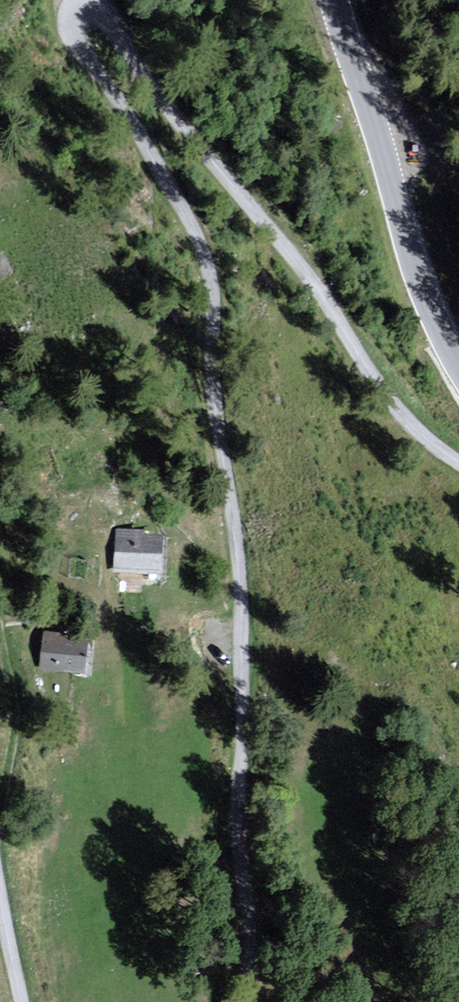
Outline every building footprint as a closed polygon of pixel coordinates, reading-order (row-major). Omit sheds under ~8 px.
[(164,542),(117,536),(112,577),(159,583),(164,542)] [(94,645),(48,637),(42,675),(87,683),(94,645)]
